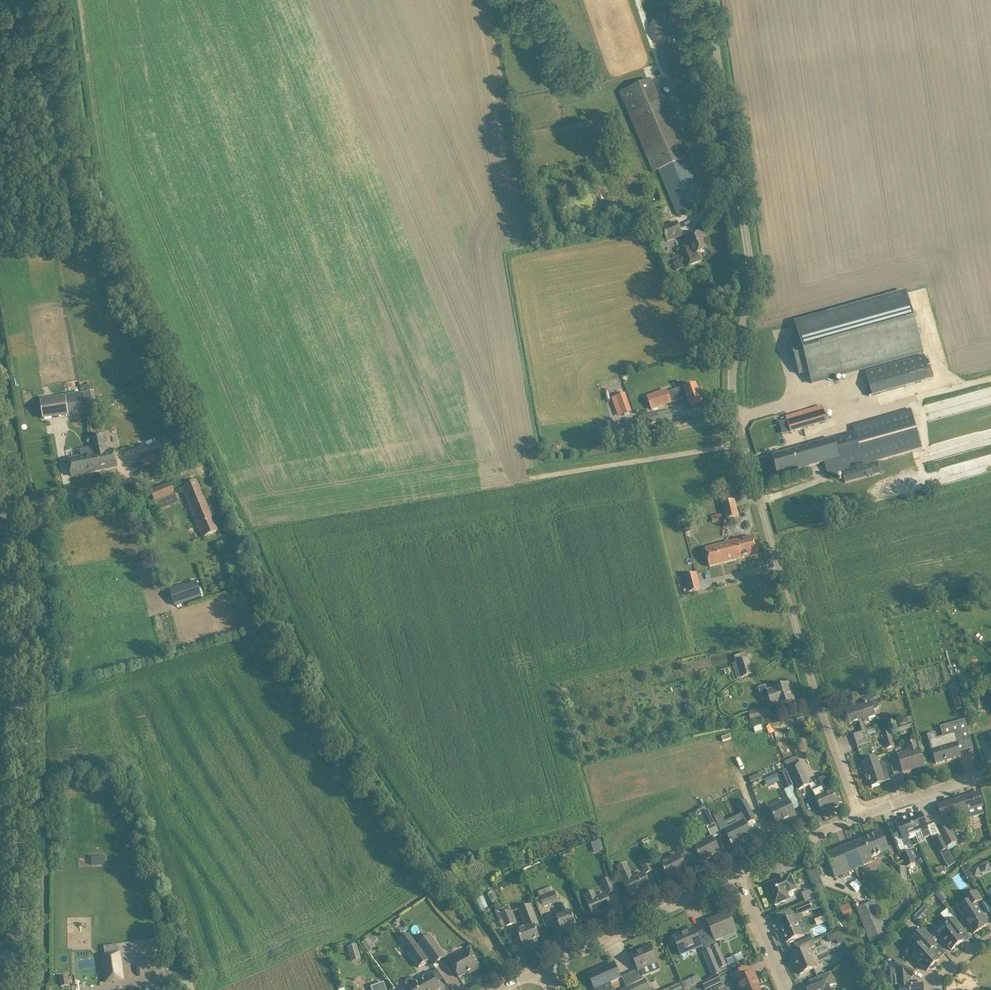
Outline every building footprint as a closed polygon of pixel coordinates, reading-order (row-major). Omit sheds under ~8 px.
[(677,9),(653,10),(654,44),(679,44),(677,9)] [(678,214),(695,207),(704,203),(686,158),(691,156),(668,100),(660,103),(651,80),(620,92),(654,171),(660,169),(678,214)] [(658,243),(667,239),(667,241),(682,235),(677,222),(662,228),(663,229),(654,233),(658,243)] [(689,265),(693,263),(703,260),(700,253),(707,250),(704,243),(707,241),(705,235),(701,236),(700,233),(691,237),(688,238),(690,244),(682,248),(689,265)] [(924,354),(906,290),(794,321),(798,335),(789,337),(799,374),(808,371),(812,385),(924,354)] [(904,388),(931,380),(924,356),(897,363),(904,388)] [(690,406),(693,405),(702,402),(696,384),(685,388),(684,387),(668,392),(667,390),(647,397),(651,409),(687,397),(690,406)] [(80,413),(77,394),(81,393),(80,386),(65,388),(66,396),(51,398),(41,400),(44,418),(80,413)] [(98,411),(97,405),(94,391),(82,393),(86,413),(98,411)] [(632,412),(625,393),(612,398),(618,417),(632,412)] [(153,413),(158,407),(152,403),(147,409),(153,413)] [(948,404),(923,409),(925,421),(951,416),(948,404)] [(791,432),(827,422),(822,406),(786,417),(791,432)] [(870,462),(902,453),(922,448),(911,408),(890,414),(890,415),(852,426),(855,433),(773,456),(778,475),(824,462),(828,476),(842,472),(845,483),(855,480),(880,473),(877,462),(870,464),(870,462)] [(990,444),(990,429),(983,431),(986,445),(990,444)] [(114,450),(108,451),(104,434),(89,437),(91,449),(92,455),(94,454),(95,458),(97,457),(100,470),(117,467),(114,450)] [(143,466),(165,461),(164,458),(179,454),(177,446),(163,450),(162,450),(140,456),(143,466)] [(94,454),(92,455),(91,449),(85,450),(85,452),(86,452),(87,456),(69,459),(70,466),(72,476),(100,470),(97,457),(95,458),(94,454)] [(182,488),(203,537),(218,531),(197,481),(182,488)] [(175,495),(174,492),(170,483),(151,491),(156,503),(175,495)] [(727,519),(729,519),(739,516),(734,500),(722,503),(727,519)] [(723,514),(712,516),(713,524),(724,521),(723,514)] [(692,521),(684,523),(687,533),(695,530),(692,521)] [(734,560),(748,557),(758,554),(753,536),(729,542),(734,560)] [(709,567),(734,560),(729,542),(705,549),(709,567)] [(697,572),(684,576),(689,592),(701,588),(697,572)] [(186,589),(171,593),(176,606),(201,597),(196,581),(190,583),(191,585),(185,587),(186,589)] [(737,679),(741,678),(753,674),(748,659),(737,663),(732,664),(737,679)] [(780,705),(783,704),(792,701),(790,693),(792,692),(789,684),(767,691),(772,707),(779,704),(780,705)] [(955,685),(950,687),(957,710),(961,709),(955,685)] [(875,716),(873,710),(878,708),(879,706),(879,704),(879,703),(877,701),(874,700),(872,696),(862,699),(864,704),(845,710),(850,724),(863,720),(864,723),(869,721),(868,718),(875,716)] [(746,723),(751,721),(751,722),(771,717),(769,708),(749,713),(749,715),(744,716),(746,723)] [(913,721),(911,716),(900,720),(902,725),(913,721)] [(989,724),(988,717),(973,719),(973,721),(970,721),(970,725),(974,725),(974,726),(989,724)] [(734,726),(739,724),(739,723),(743,722),(742,718),(738,718),(732,719),(734,726)] [(935,733),(927,735),(936,764),(961,756),(960,753),(957,744),(971,740),(965,720),(957,722),(959,732),(943,736),(937,738),(935,733)] [(855,741),(871,736),(870,735),(876,733),(875,728),(866,731),(866,730),(853,734),(855,741)] [(888,730),(882,731),(887,748),(893,746),(888,730)] [(870,743),(870,742),(873,741),(871,736),(855,741),(857,747),(870,743)] [(924,766),(921,756),(919,749),(917,750),(914,741),(907,743),(910,752),(898,755),(900,762),(903,772),(911,770),(911,768),(923,764),(923,766),(924,766)] [(793,758),(784,762),(786,767),(787,769),(797,791),(811,784),(797,756),(793,758)] [(884,762),(879,763),(877,757),(863,762),(871,787),(886,782),(883,775),(888,773),(884,762)] [(785,789),(793,785),(787,772),(786,772),(785,770),(778,773),(785,789)] [(768,786),(780,780),(777,773),(764,779),(768,786)] [(817,797),(816,797),(817,801),(822,811),(826,808),(828,811),(839,806),(838,803),(832,790),(829,784),(830,783),(827,776),(818,779),(822,786),(824,793),(817,797)] [(983,806),(981,802),(978,792),(938,805),(941,814),(942,819),(983,806)] [(721,814),(714,817),(723,839),(727,836),(731,843),(730,844),(732,847),(733,846),(738,843),(738,841),(751,835),(744,822),(746,821),(747,823),(755,819),(746,801),(738,805),(743,814),(736,817),(739,824),(732,827),(728,829),(725,822),(724,820),(721,814)] [(770,809),(774,818),(777,824),(789,818),(789,817),(795,814),(788,801),(770,809)] [(708,827),(715,823),(709,810),(708,810),(706,806),(692,814),(691,815),(693,818),(695,819),(698,819),(700,817),(699,816),(701,815),(708,827)] [(931,836),(925,823),(921,813),(917,815),(916,813),(907,817),(915,835),(922,832),(925,838),(931,836)] [(908,838),(915,835),(907,817),(899,820),(900,823),(896,825),(905,847),(911,844),(908,838)] [(941,836),(946,847),(957,841),(949,826),(938,832),(941,836)] [(675,827),(669,830),(681,855),(687,852),(675,827)] [(889,850),(885,840),(881,831),(825,855),(835,878),(873,861),(871,858),(889,850)] [(948,849),(946,847),(941,836),(934,840),(940,853),(948,849)] [(694,845),(687,849),(689,852),(688,852),(694,864),(701,860),(702,862),(714,855),(713,854),(719,851),(714,842),(712,838),(695,847),(694,845)] [(601,840),(591,843),(594,853),(604,850),(601,840)] [(909,850),(902,854),(907,867),(915,863),(909,850)] [(686,868),(681,859),(679,855),(660,865),(664,873),(665,873),(669,879),(681,873),(680,871),(686,868)] [(646,874),(653,870),(648,859),(640,862),(646,874)] [(964,864),(958,867),(962,875),(968,872),(964,864)] [(971,871),(975,878),(981,874),(978,867),(971,871)] [(650,886),(644,874),(633,879),(630,873),(622,877),(625,883),(624,883),(627,889),(631,898),(639,895),(637,892),(650,886)] [(796,889),(794,884),(790,874),(766,885),(775,905),(790,898),(788,893),(796,889)] [(609,878),(602,881),(608,893),(614,891),(619,889),(614,876),(609,879),(609,878)] [(814,889),(804,893),(807,900),(817,897),(814,889)] [(488,894),(492,902),(497,899),(493,891),(488,894)] [(555,891),(541,896),(545,906),(559,901),(555,891)] [(611,907),(606,895),(597,899),(594,891),(585,895),(588,902),(587,903),(589,905),(593,915),(611,907)] [(976,904),(982,899),(977,891),(956,904),(974,933),(988,924),(976,904)] [(483,896),(477,900),(483,909),(489,906),(483,896)] [(798,916),(812,910),(814,909),(811,901),(795,908),(798,916)] [(871,943),(888,936),(874,901),(857,908),(871,943)] [(572,915),(570,911),(570,912),(567,903),(560,906),(563,914),(556,917),(558,920),(561,929),(575,924),(572,915)] [(849,903),(841,905),(844,915),(853,912),(849,903)] [(538,923),(534,914),(531,905),(519,909),(527,928),(517,932),(519,935),(522,944),(524,944),(525,946),(531,944),(531,941),(539,938),(534,925),(538,923)] [(514,923),(509,911),(508,906),(500,909),(506,926),(514,923)] [(954,918),(947,909),(941,914),(948,923),(945,925),(949,929),(940,936),(943,939),(941,940),(945,945),(946,944),(951,950),(964,940),(960,936),(965,932),(954,918)] [(710,927),(716,940),(722,937),(720,934),(734,928),(728,913),(708,922),(710,927)] [(818,926),(828,921),(825,915),(815,920),(818,926)] [(787,943),(796,939),(804,936),(801,928),(799,928),(794,916),(778,923),(787,943)] [(701,946),(695,933),(693,928),(673,937),(677,946),(681,955),(701,946)] [(937,944),(931,937),(923,929),(913,938),(919,946),(910,954),(920,966),(921,965),(927,971),(930,968),(932,969),(934,969),(935,968),(936,967),(936,965),(936,963),(939,960),(933,954),(934,953),(931,950),(937,944)] [(840,932),(827,937),(829,943),(836,940),(838,945),(844,942),(840,932)] [(408,933),(400,939),(410,952),(408,953),(419,968),(429,961),(408,933)] [(430,935),(419,944),(434,964),(445,956),(430,935)] [(368,939),(362,943),(366,948),(372,944),(368,939)] [(800,974),(809,970),(816,968),(808,950),(815,947),(812,940),(800,946),(803,951),(792,956),(800,974)] [(537,947),(543,958),(554,952),(548,942),(537,947)] [(357,944),(348,946),(353,961),(362,958),(357,944)] [(711,948),(720,969),(727,966),(718,945),(711,948)] [(659,968),(654,956),(650,947),(632,955),(639,971),(640,970),(643,975),(659,968)] [(481,967),(476,958),(470,948),(449,959),(459,977),(472,971),(472,972),(481,967)] [(713,977),(718,975),(719,974),(720,969),(711,948),(702,952),(713,977)] [(843,957),(837,960),(840,966),(852,961),(848,951),(841,954),(843,957)] [(906,966),(897,961),(893,969),(898,971),(900,986),(899,986),(899,989),(923,989),(923,984),(909,986),(908,976),(911,978),(915,971),(906,966)] [(595,989),(620,978),(614,963),(588,974),(595,989)] [(123,966),(103,969),(105,984),(125,981),(123,966)] [(755,980),(757,980),(754,973),(749,975),(746,969),(731,975),(735,983),(736,982),(740,989),(759,989),(755,980)] [(829,987),(836,984),(831,972),(809,981),(812,988),(807,989),(830,989),(829,987)] [(437,982),(431,973),(423,977),(424,979),(417,983),(415,980),(412,978),(409,978),(407,980),(405,982),(405,985),(407,989),(408,989),(438,989),(440,989),(437,982)] [(713,977),(701,983),(705,989),(706,989),(721,982),(718,975),(713,977)] [(69,985),(68,976),(60,977),(61,986),(69,985)] [(649,989),(645,980),(635,984),(637,989),(648,989),(649,989)]
